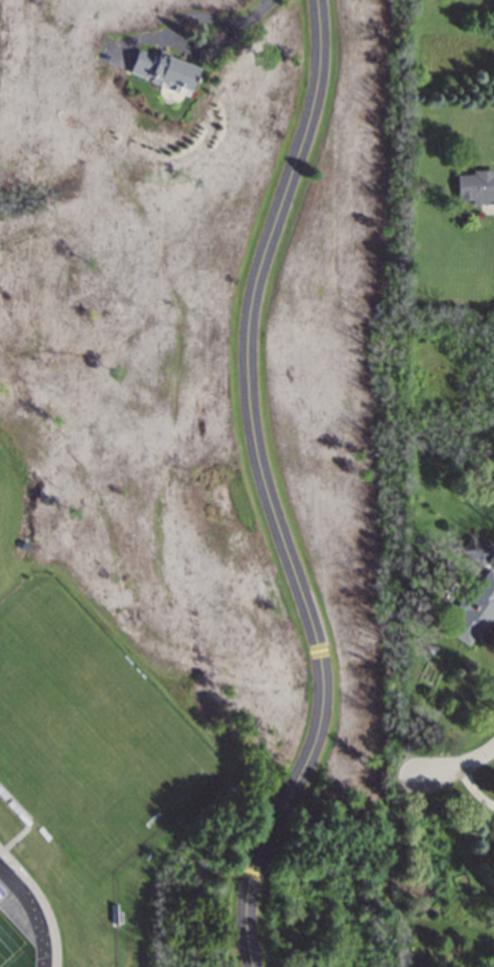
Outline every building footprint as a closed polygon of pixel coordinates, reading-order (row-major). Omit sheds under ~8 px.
[(152,55),(153,53),(157,54),(159,50),(169,54),(168,57),(198,68),(186,96),(157,86),(157,84),(155,85),(152,84),(151,82),(148,81),(149,78),(146,77),(145,79),(129,72),(137,49),(152,55)] [(472,171),(493,170),(493,204),(472,205),(472,200),(457,201),(456,176),(472,175),(472,171)] [(459,553),(482,566),(492,549),(469,536),(459,553)] [(488,569),(493,573),(493,612),(477,638),(474,637),(468,646),(446,631),(460,611),(454,608),(463,595),(468,598),(488,569)]
